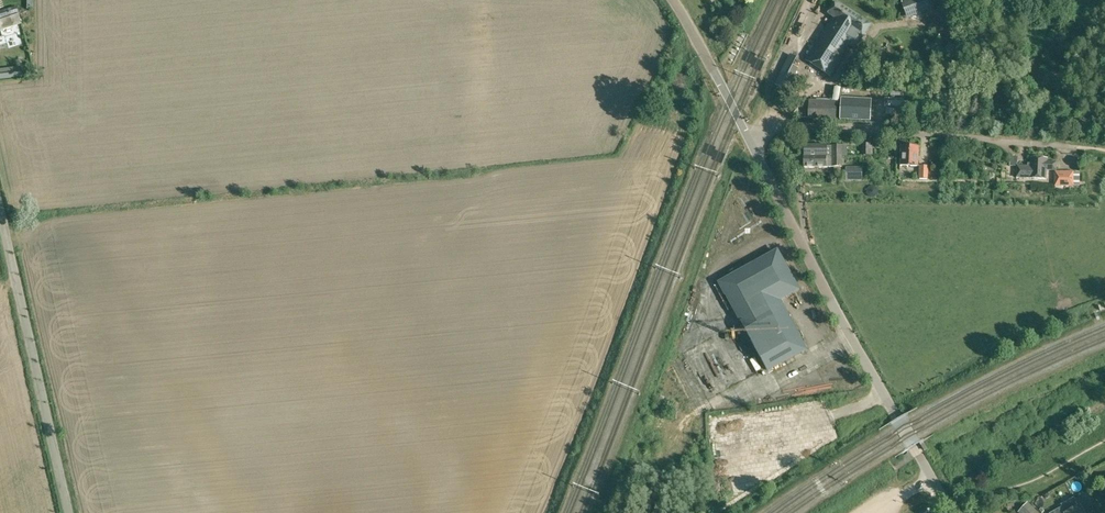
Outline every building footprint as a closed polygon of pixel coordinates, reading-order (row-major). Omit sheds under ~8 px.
[(907,17),(934,7),(931,0),(904,0),(901,1),(907,17)] [(806,59),(830,75),(850,44),(854,47),(860,38),(862,39),(871,24),(835,2),(828,13),(833,17),(806,59)] [(17,13),(18,13),(18,12),(19,13),(22,12),(20,5),(16,6),(0,11),(0,19),(17,13)] [(20,24),(17,14),(0,19),(0,30),(20,24)] [(6,31),(8,43),(25,40),(23,27),(6,31)] [(872,66),(880,71),(887,62),(879,57),(872,66)] [(838,84),(835,98),(841,99),(843,85),(838,84)] [(840,119),(871,121),(872,100),(841,98),(840,119)] [(811,118),(835,119),(836,102),(812,101),(811,118)] [(862,155),(873,155),(873,146),(872,146),(872,144),(862,144),(862,155)] [(804,145),(804,156),(842,156),(842,155),(848,155),(848,145),(832,145),(832,146),(826,146),(826,145),(804,145)] [(901,165),(918,166),(918,146),(901,146),(901,165)] [(804,156),(804,167),(827,167),(842,167),(842,156),(804,156)] [(1017,178),(1046,179),(1046,169),(1056,169),(1056,161),(1046,161),(1047,158),(1031,157),(1030,166),(1017,165),(1017,178)] [(919,179),(928,179),(928,166),(920,165),(919,179)] [(846,167),(846,181),(862,181),(862,167),(846,167)] [(1055,186),(1073,187),(1073,185),(1080,185),(1080,172),(1073,172),(1055,171),(1055,186)] [(798,289),(777,251),(719,283),(768,371),(805,351),(777,301),(798,289)] [(1065,512),(1082,512),(1081,511),(1093,504),(1086,492),(1074,499),(1076,503),(1071,506),(1072,508),(1064,512),(1065,512)] [(1019,512),(1039,512),(1028,502),(1018,512),(1019,512)]
